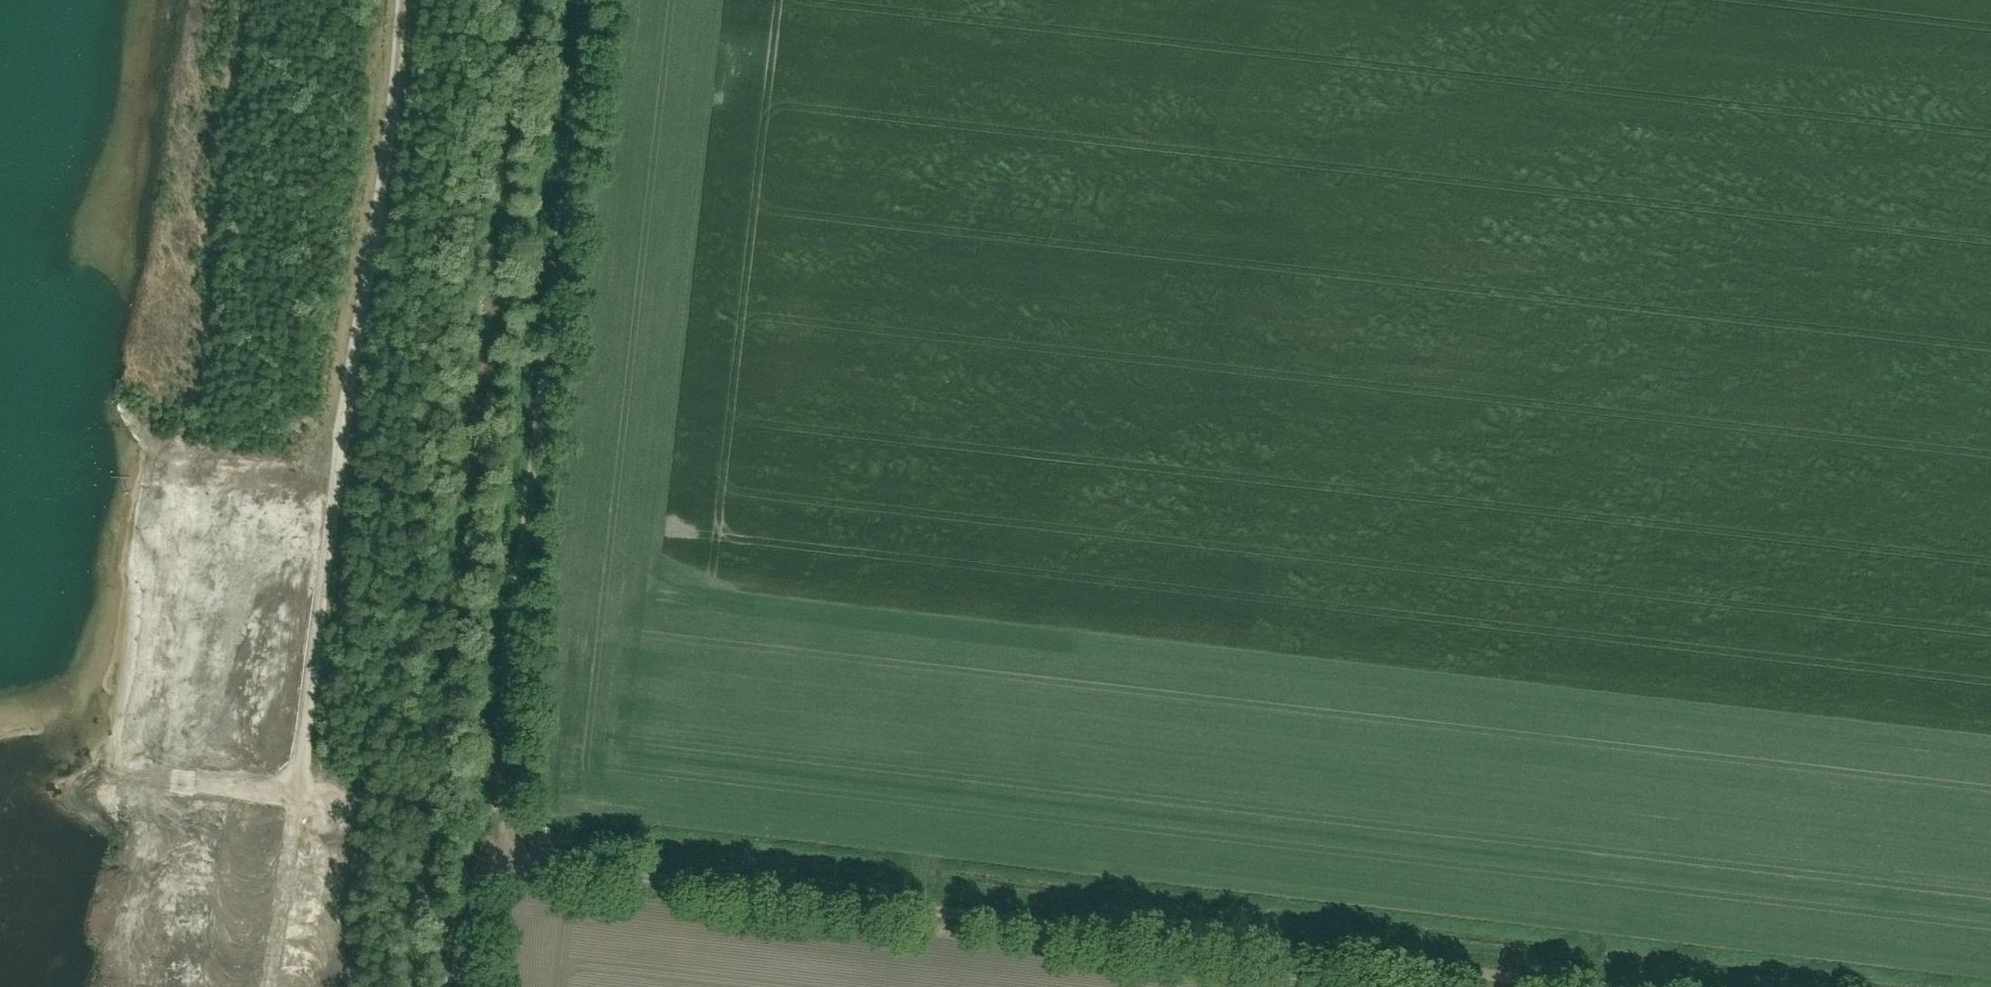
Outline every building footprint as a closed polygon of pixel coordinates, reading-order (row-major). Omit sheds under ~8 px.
[(94,301),(111,298),(109,286),(92,289),(94,301)]
